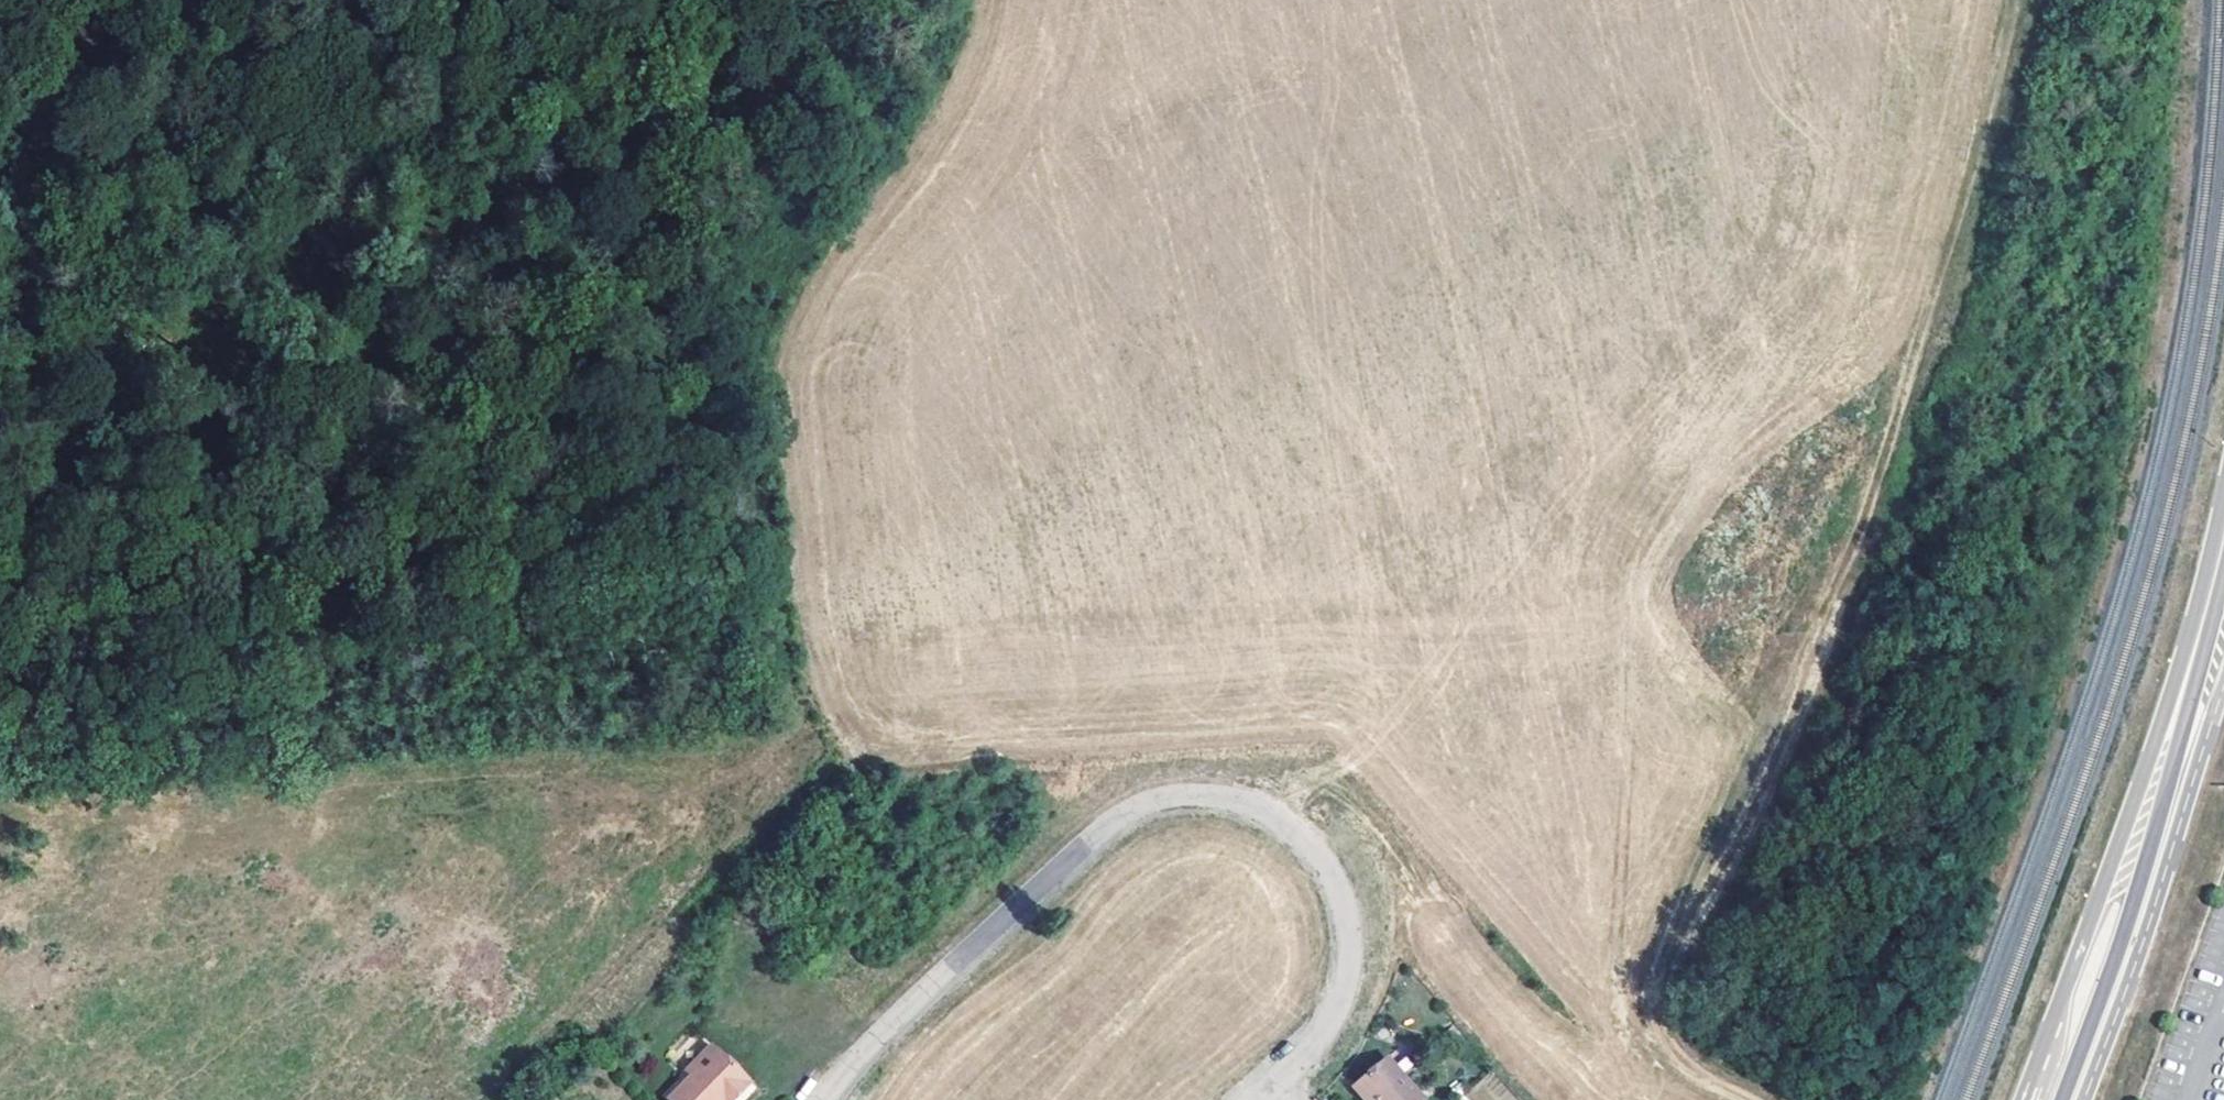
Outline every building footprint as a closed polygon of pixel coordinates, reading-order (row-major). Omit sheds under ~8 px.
[(718,1044),(672,1090),(682,1099),(737,1099),(756,1081),(718,1044)] [(1386,1063),(1351,1093),(1357,1099),(1417,1099),(1386,1063)]
